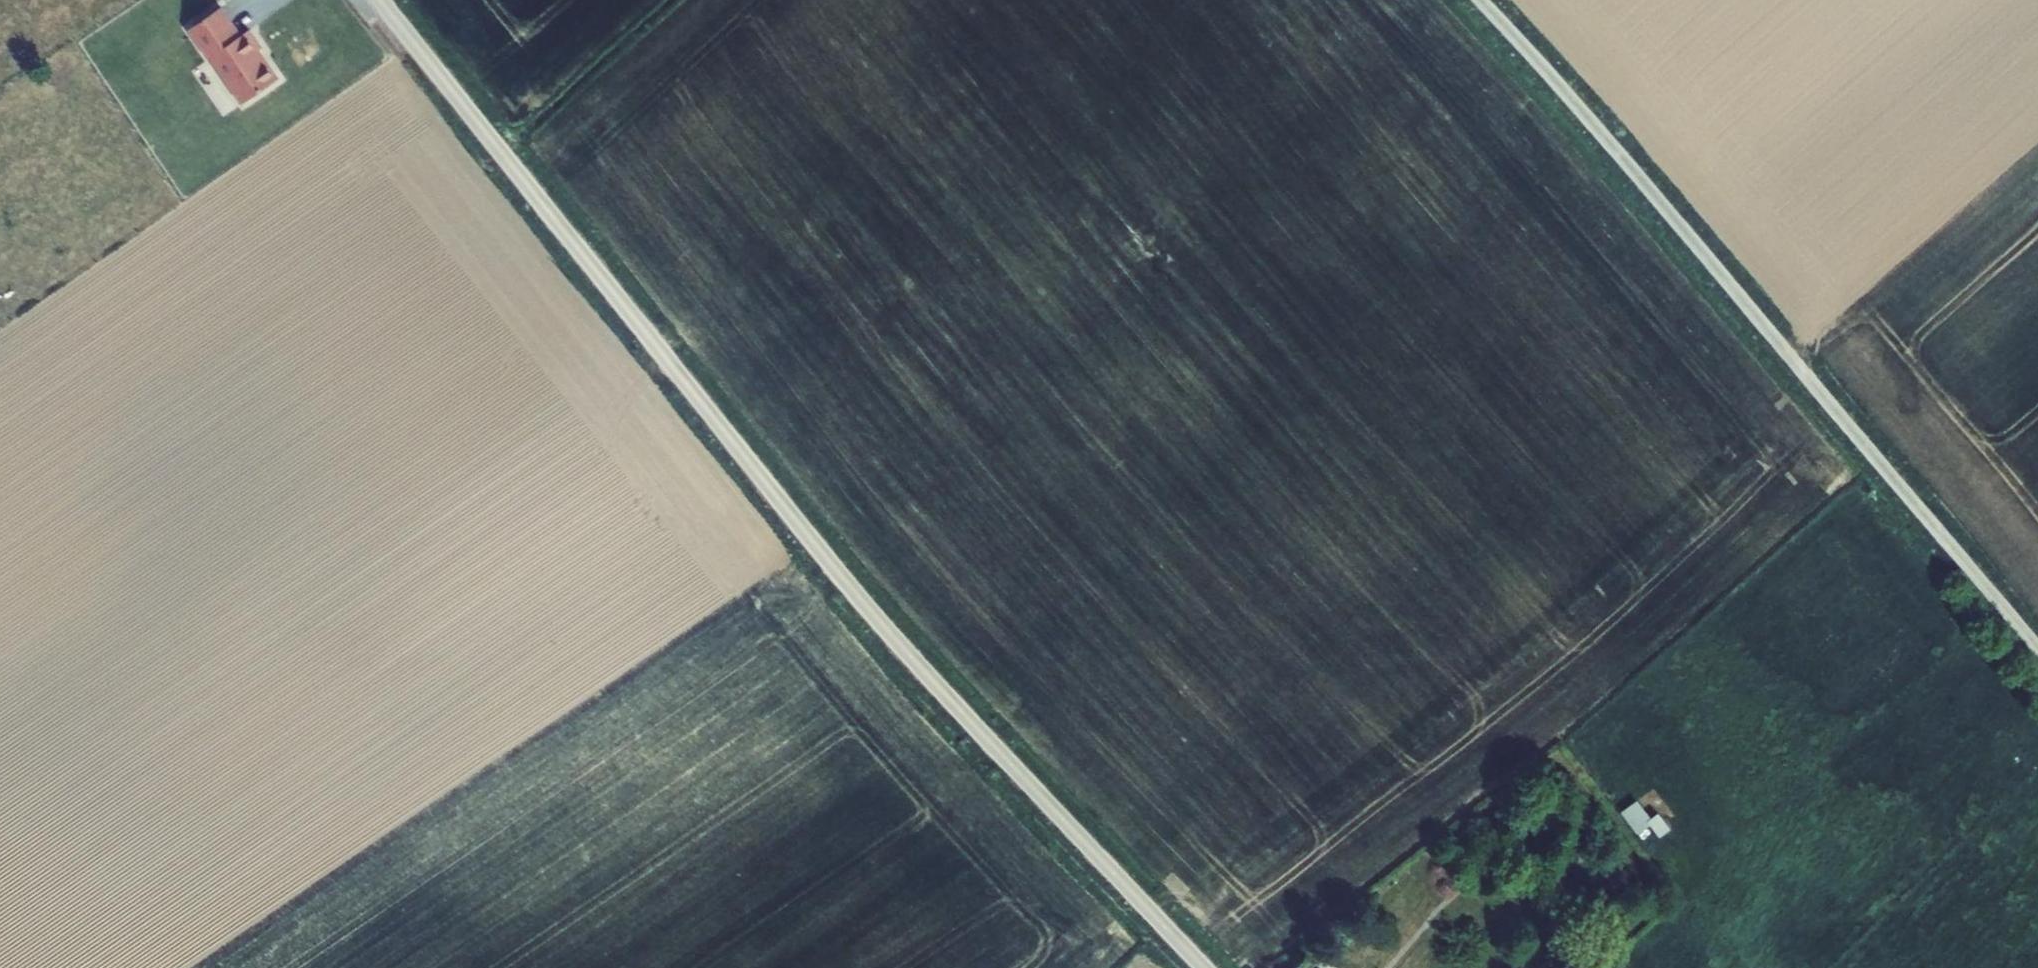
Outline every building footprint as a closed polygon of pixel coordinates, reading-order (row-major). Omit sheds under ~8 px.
[(188,30),(209,59),(211,58),(242,105),(281,77),(261,49),(264,47),(252,28),(243,33),(224,5),(188,30)]
